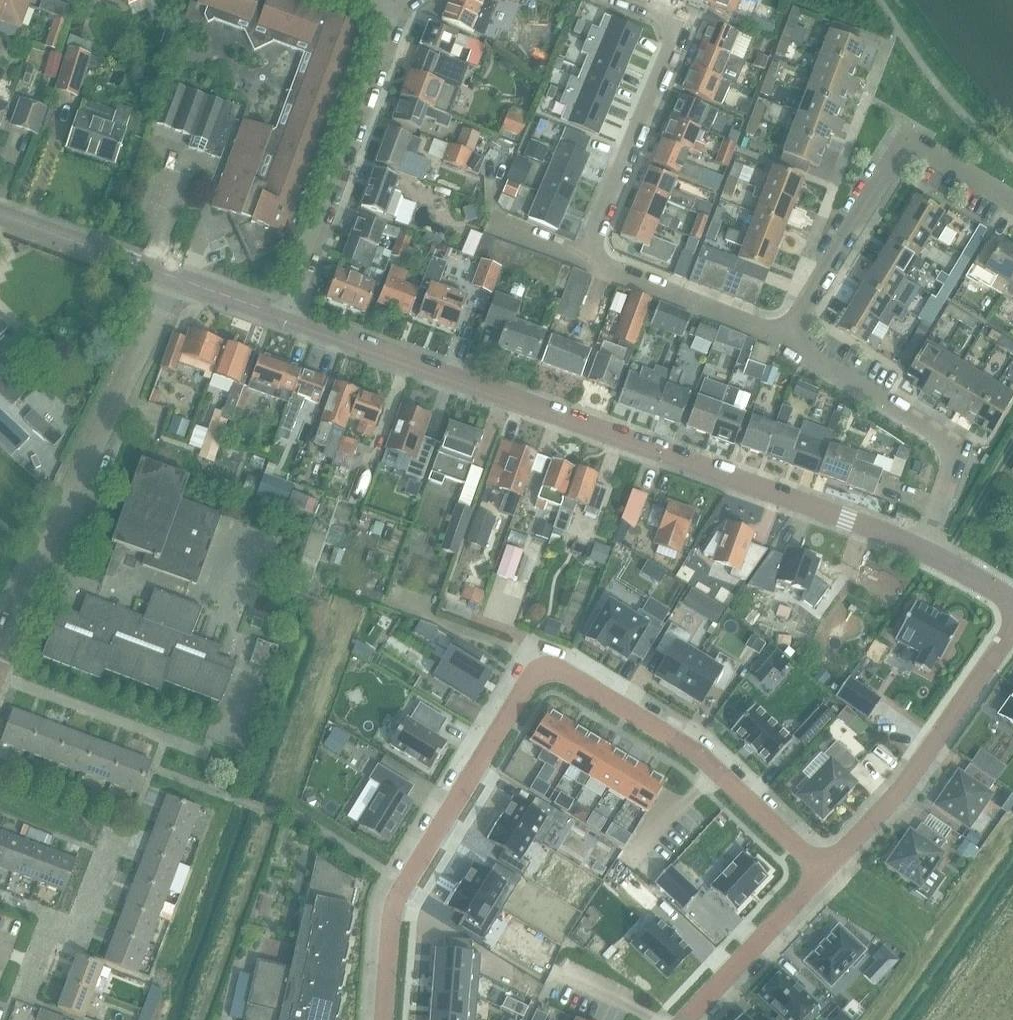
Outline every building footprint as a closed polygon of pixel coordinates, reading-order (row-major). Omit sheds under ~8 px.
[(13,0),(0,0),(0,33),(13,38),(17,27),(18,27),(26,5),(13,0)] [(38,8),(64,17),(68,5),(54,0),(41,0),(38,8)] [(281,114),(275,129),(272,131),(243,120),(211,207),(240,217),(245,219),(250,220),(238,227),(252,257),(295,238),(288,224),(299,195),(304,192),(302,188),(306,176),(311,173),(309,169),(318,143),(323,141),(321,136),(325,124),(330,122),(328,117),(337,91),(342,89),(340,84),(344,72),(349,70),(347,65),(362,26),(315,9),(313,4),(308,6),(292,0),(197,0),(196,3),(207,7),(203,15),(207,22),(213,19),(244,30),(253,50),(273,41),(303,53),(281,114)] [(441,19),(472,32),(477,20),(485,23),(491,9),(482,6),(484,0),(449,0),(441,19)] [(710,4),(750,19),(757,0),(712,0),(710,4)] [(813,25),(825,29),(833,4),(821,0),(806,0),(793,37),(807,41),(813,25)] [(792,7),(786,22),(781,37),(789,40),(801,10),(792,7)] [(754,13),(744,39),(756,44),(767,18),(754,13)] [(591,26),(587,40),(628,58),(640,31),(604,16),(599,29),(591,26)] [(55,17),(44,46),(56,50),(66,21),(55,17)] [(577,22),(572,33),(580,37),(584,25),(577,22)] [(858,33),(831,22),(820,52),(855,65),(863,45),(855,42),(858,33)] [(710,23),(700,46),(732,58),(741,34),(737,33),(710,23)] [(427,24),(419,46),(445,56),(453,59),(458,47),(472,53),(467,64),(475,68),(484,45),(435,27),(427,24)] [(789,40),(781,37),(775,52),(794,60),(800,44),(789,40)] [(587,40),(581,52),(587,54),(583,67),(619,82),(628,58),(587,40)] [(561,45),(556,56),(563,60),(568,49),(562,46),(561,45)] [(732,58),(700,46),(691,68),(735,85),(739,74),(723,68),(726,61),(729,63),(732,58)] [(68,49),(56,89),(75,95),(88,56),(68,49)] [(418,50),(409,72),(457,90),(457,89),(466,66),(467,64),(453,59),(445,56),(444,60),(418,50)] [(50,51),(42,75),(53,79),(61,55),(50,51)] [(855,65),(820,52),(812,72),(856,89),(858,81),(850,78),(855,65)] [(556,56),(551,67),(553,68),(559,71),(563,60),(556,56)] [(780,65),(771,62),(765,77),(774,81),(780,65)] [(571,76),(565,89),(608,108),(619,82),(583,67),(578,79),(571,76)] [(735,85),(691,68),(681,91),(719,105),(727,88),(738,92),(740,87),(735,85)] [(400,97),(399,98),(447,116),(457,90),(409,72),(400,97)] [(856,89),(812,72),(805,92),(839,106),(844,93),(853,97),(856,89)] [(774,81),(765,77),(759,93),(768,96),(774,81)] [(551,84),(546,95),(554,98),(558,87),(551,84)] [(565,89),(559,103),(565,106),(560,119),(596,135),(608,108),(565,89)] [(531,119),(542,98),(526,90),(515,110),(531,119)] [(839,106),(805,92),(797,113),(840,129),(843,122),(835,118),(839,106)] [(679,96),(670,119),(698,130),(698,131),(707,134),(714,117),(717,111),(679,96)] [(447,116),(399,98),(391,120),(418,130),(423,118),(434,122),(433,124),(446,129),(451,118),(447,117),(447,116)] [(21,100),(12,125),(33,133),(35,133),(44,109),(21,100)] [(764,106),(756,102),(750,118),(759,121),(764,106)] [(77,114),(66,149),(113,164),(129,116),(115,111),(110,125),(77,114)] [(502,128),(520,136),(527,120),(525,119),(509,113),(502,128)] [(840,129),(797,113),(789,133),(824,146),(829,134),(837,137),(840,129)] [(759,121),(750,118),(744,133),(753,136),(759,121)] [(660,140),(660,141),(687,152),(699,157),(703,147),(693,142),(698,131),(698,130),(670,119),(669,119),(660,140)] [(409,136),(388,128),(375,163),(421,180),(424,172),(412,167),(416,157),(414,156),(420,140),(409,136)] [(462,128),(455,147),(471,154),(471,153),(479,135),(462,128)] [(726,141),(735,144),(738,134),(730,131),(726,141)] [(824,146),(789,133),(778,162),(805,173),(809,164),(816,167),(824,146)] [(722,140),(714,163),(725,167),(734,145),(722,140)] [(683,163),(687,152),(660,141),(650,164),(678,175),(678,174),(717,190),(722,178),(683,163)] [(559,142),(548,168),(577,180),(588,155),(559,142)] [(529,143),(524,155),(542,163),(547,151),(529,143)] [(455,147),(448,144),(442,160),(477,174),(483,158),(471,153),(471,154),(455,147)] [(515,157),(507,177),(523,184),(532,164),(515,157)] [(733,163),(727,178),(736,181),(742,166),(733,163)] [(396,176),(374,168),(360,206),(382,214),(382,215),(395,220),(402,200),(399,192),(393,190),(398,176),(397,176),(396,176)] [(548,168),(538,192),(567,205),(577,180),(548,168)] [(671,190),(676,179),(648,168),(639,191),(666,202),(698,215),(706,218),(707,218),(711,206),(671,190)] [(803,180),(772,168),(763,191),(794,203),(803,180)] [(727,178),(721,193),(730,196),(736,181),(727,178)] [(666,202),(639,191),(629,213),(656,224),(675,231),(678,222),(660,215),(666,202)] [(754,214),(785,226),(794,203),(763,191),(754,214)] [(556,230),(567,205),(538,192),(527,218),(556,230)] [(901,220),(929,237),(936,241),(944,226),(948,225),(951,220),(915,198),(901,220)] [(716,208),(710,223),(719,226),(725,211),(716,208)] [(656,224),(629,213),(620,237),(642,245),(639,254),(668,266),(676,247),(651,237),(656,224)] [(746,236),(777,248),(785,226),(754,214),(746,236)] [(349,237),(376,247),(381,234),(396,239),(399,231),(384,225),(357,215),(349,237)] [(706,218),(698,215),(689,238),(698,241),(706,218)] [(916,258),(929,237),(901,220),(888,241),(916,258)] [(710,223),(704,238),(713,241),(719,226),(710,223)] [(777,248),(746,236),(727,229),(723,241),(742,248),(737,259),(766,270),(768,271),(777,248)] [(472,257),(482,235),(470,231),(460,253),(472,258),(472,257)] [(400,232),(391,255),(402,260),(411,236),(400,232)] [(974,233),(961,256),(969,260),(982,238),(974,233)] [(472,257),(485,262),(493,239),(482,235),(472,257)] [(376,247),(349,237),(341,258),(382,273),(390,253),(376,247)] [(1012,274),(1012,249),(1001,242),(999,245),(988,238),(964,277),(976,284),(978,282),(1000,295),(1012,274)] [(493,239),(485,262),(496,266),(504,243),(493,239)] [(888,241),(875,263),(903,280),(911,267),(919,273),(925,263),(916,258),(888,241)] [(504,243),(496,266),(507,270),(516,247),(504,243)] [(730,270),(741,274),(752,279),(761,282),(766,270),(737,259),(701,246),(697,258),(708,262),(719,266),(730,270)] [(519,274),(527,252),(516,247),(507,270),(519,274)] [(672,275),(683,279),(692,256),(681,251),(672,275)] [(530,278),(538,256),(527,252),(519,274),(530,278)] [(538,256),(530,278),(541,282),(549,260),(538,256)] [(956,282),(969,260),(961,256),(948,277),(956,282)] [(428,291),(417,317),(454,331),(467,298),(437,287),(446,263),(431,258),(420,288),(428,291)] [(708,262),(697,258),(688,281),(699,285),(708,262)] [(549,260),(541,282),(553,287),(561,264),(549,260)] [(500,268),(481,261),(471,286),(490,293),(500,268)] [(708,262),(699,285),(710,289),(719,266),(708,262)] [(903,280),(875,263),(862,285),(890,301),(903,280)] [(561,264),(553,287),(563,290),(564,291),(572,268),(561,264)] [(391,266),(386,277),(376,303),(409,315),(419,290),(404,284),(408,273),(391,266)] [(719,266),(710,289),(721,294),(730,270),(719,266)] [(573,321),(590,275),(572,268),(564,291),(563,290),(555,314),(573,321)] [(336,270),(326,298),(364,313),(374,285),(378,287),(381,277),(369,272),(365,271),(363,276),(367,278),(365,281),(352,276),(353,272),(346,269),(344,273),(336,270)] [(730,270),(721,294),(732,298),(741,274),(730,270)] [(741,274),(732,298),(743,302),(752,279),(741,274)] [(1000,295),(1012,302),(1012,300),(1012,274),(1000,295)] [(935,299),(943,304),(956,282),(948,277),(935,299)] [(761,282),(752,279),(743,302),(755,306),(764,283),(761,282)] [(898,306),(890,301),(862,285),(849,306),(877,323),(884,311),(892,316),(898,306)] [(626,321),(619,340),(627,343),(632,345),(633,344),(649,299),(631,292),(621,319),(626,321)] [(495,294),(488,313),(503,318),(503,317),(507,319),(497,347),(534,360),(546,328),(541,327),(540,330),(512,320),(519,303),(495,294)] [(943,304),(935,299),(930,296),(917,318),(922,321),(930,325),(943,304)] [(649,325),(682,338),(691,316),(658,303),(649,325)] [(943,312),(961,323),(966,315),(948,304),(943,312)] [(870,335),(877,323),(849,306),(836,328),(874,351),(880,341),(870,335)] [(972,329),(977,321),(966,315),(961,323),(972,329)] [(909,342),(917,347),(930,325),(922,321),(909,342)] [(693,322),(688,334),(711,345),(716,332),(693,322)] [(722,328),(717,342),(740,351),(745,338),(746,337),(722,328)] [(223,343),(188,330),(185,339),(172,334),(160,368),(174,373),(178,360),(182,361),(181,363),(204,372),(202,377),(210,380),(211,375),(223,343)] [(986,338),(996,344),(1001,336),(991,330),(986,338)] [(1006,350),(1012,342),(1001,336),(996,344),(1006,350)] [(551,337),(541,363),(579,377),(592,342),(580,338),(577,346),(551,337)] [(743,374),(760,380),(764,367),(765,367),(771,349),(755,343),(756,342),(745,338),(740,351),(735,364),(745,368),(743,374)] [(602,342),(588,381),(611,389),(620,363),(626,365),(631,353),(602,342)] [(903,369),(917,347),(909,342),(895,364),(903,369)] [(254,354),(223,343),(211,375),(232,383),(220,418),(230,421),(232,415),(233,415),(241,390),(254,354)] [(925,343),(906,375),(914,380),(911,386),(920,391),(943,354),(925,343)] [(933,392),(941,396),(960,364),(943,354),(920,391),(930,397),(933,392)] [(288,403),(300,370),(282,364),(281,360),(274,358),(271,360),(259,355),(247,388),(288,403)] [(7,360),(0,367),(0,372),(24,394),(34,384),(7,360)] [(955,412),(978,375),(960,364),(941,396),(949,401),(946,407),(955,412)] [(776,371),(765,367),(764,367),(760,380),(759,382),(771,386),(776,371)] [(654,417),(655,416),(654,416),(665,385),(650,380),(652,372),(641,368),(638,375),(628,372),(616,403),(654,417)] [(654,416),(655,416),(678,425),(690,391),(685,389),(684,393),(675,390),(681,372),(671,369),(665,385),(654,416)] [(327,379),(301,370),(300,370),(288,403),(276,436),(287,440),(303,399),(318,404),(327,379)] [(968,413),(976,417),(995,385),(978,375),(955,412),(965,418),(968,413)] [(700,388),(685,427),(709,436),(724,393),(726,387),(703,379),(700,388)] [(798,381),(792,394),(811,401),(816,389),(798,381)] [(344,430),(348,418),(358,391),(334,382),(320,422),(312,443),(325,448),(332,426),(344,430)] [(1012,397),(1012,396),(995,385),(976,417),(984,422),(981,428),(991,434),(1012,397)] [(726,387),(724,393),(709,436),(733,445),(744,415),(730,410),(737,391),(726,387)] [(384,401),(358,391),(348,418),(359,422),(355,433),(370,439),(384,401)] [(781,405),(774,425),(763,455),(786,464),(817,475),(828,445),(782,429),(790,408),(781,405)] [(429,417),(400,406),(385,448),(410,457),(404,473),(421,479),(435,441),(422,437),(429,417)] [(739,447),(763,455),(774,425),(760,420),(763,411),(753,408),(739,447)] [(61,436),(32,410),(24,419),(53,445),(61,436)] [(17,450),(29,438),(0,411),(0,433),(17,450)] [(174,417),(169,432),(184,437),(189,422),(174,417)] [(464,485),(470,466),(481,436),(448,424),(427,480),(441,485),(444,477),(464,485)] [(222,437),(207,432),(198,460),(213,465),(222,437)] [(557,456),(563,439),(553,435),(546,452),(557,456)] [(341,436),(336,451),(352,457),(357,442),(341,436)] [(520,496),(530,470),(535,455),(501,443),(484,488),(506,496),(508,492),(520,496)] [(872,495),(873,494),(881,471),(853,461),(855,455),(828,445),(817,475),(872,495)] [(546,459),(535,455),(530,470),(541,474),(546,459)] [(207,540),(211,541),(220,514),(180,499),(188,477),(140,460),(111,542),(145,554),(141,565),(191,583),(207,540)] [(541,501),(559,507),(559,508),(573,469),(550,460),(533,506),(538,508),(541,501)] [(573,469),(559,508),(559,507),(551,528),(564,533),(575,503),(584,506),(582,512),(596,517),(607,489),(594,485),(597,477),(573,468),(573,469)] [(264,473),(256,495),(285,505),(292,484),(264,473)] [(410,479),(405,493),(417,496),(421,483),(410,479)] [(633,530),(645,498),(632,493),(633,488),(632,487),(620,519),(621,520),(633,530)] [(312,510),(317,497),(292,488),(287,501),(312,510)] [(679,554),(694,512),(667,503),(653,544),(679,554)] [(471,510),(456,504),(438,550),(454,555),(471,510)] [(494,519),(476,512),(466,541),(483,548),(494,519)] [(715,533),(702,554),(714,558),(713,561),(732,568),(729,576),(744,581),(766,550),(748,544),(752,533),(726,524),(722,535),(715,533)] [(521,551),(506,546),(496,575),(511,580),(521,551)] [(770,552),(747,586),(772,595),(775,587),(788,591),(789,586),(803,591),(800,600),(813,609),(828,588),(811,576),(817,560),(814,559),(814,555),(805,552),(802,555),(787,550),(785,557),(770,552)] [(696,586),(710,592),(705,603),(712,606),(724,578),(703,569),(696,586)] [(450,596),(456,578),(444,574),(438,592),(450,596)] [(462,598),(479,604),(484,590),(467,584),(462,598)] [(60,608),(59,609),(41,657),(69,667),(100,679),(103,669),(160,691),(163,681),(220,703),(235,663),(207,652),(210,643),(191,636),(202,608),(153,589),(142,617),(86,596),(79,615),(60,608)] [(690,590),(684,601),(698,610),(705,599),(690,590)] [(603,651),(604,649),(626,662),(630,654),(642,661),(663,625),(638,610),(634,616),(608,600),(584,640),(603,651)] [(904,621),(894,639),(920,653),(913,665),(928,673),(936,658),(940,660),(958,627),(954,625),(955,623),(941,615),(940,617),(914,603),(906,618),(905,617),(903,621),(904,621)] [(775,615),(787,619),(791,608),(779,604),(775,615)] [(428,641),(436,628),(420,622),(414,633),(428,641)] [(691,637),(670,624),(654,650),(666,657),(654,677),(661,681),(658,685),(674,695),(697,656),(684,648),(691,637)] [(257,639),(256,641),(249,662),(270,669),(278,647),(257,639)] [(454,640),(456,641),(433,678),(468,699),(475,687),(479,689),(487,675),(475,668),(482,656),(455,639),(454,640)] [(711,685),(723,692),(739,666),(718,653),(711,665),(697,656),(674,695),(690,704),(693,700),(700,704),(711,685)] [(870,663),(865,671),(873,676),(878,668),(870,663)] [(846,680),(835,696),(868,719),(879,702),(846,680)] [(999,715),(1012,724),(1012,695),(999,715)] [(405,718),(388,745),(429,770),(446,743),(436,737),(446,720),(419,703),(408,720),(405,718)] [(753,706),(730,730),(744,743),(743,744),(753,754),(754,753),(768,766),(791,741),(753,706)] [(820,707),(793,736),(804,746),(831,717),(820,707)] [(845,708),(837,718),(846,726),(847,725),(860,736),(867,728),(855,717),(845,708)] [(1,743),(29,753),(41,720),(14,709),(1,743)] [(536,759),(544,764),(568,724),(549,712),(531,742),(543,749),(536,759)] [(56,763),(68,730),(41,720),(29,753),(56,763)] [(558,758),(569,765),(587,735),(568,724),(544,764),(552,769),(558,758)] [(95,740),(68,730),(56,763),(83,773),(95,740)] [(588,776),(588,777),(606,747),(587,735),(569,765),(580,772),(574,782),(582,787),(588,776)] [(122,750),(95,740),(83,773),(110,783),(122,750)] [(800,793),(797,796),(821,818),(834,804),(837,807),(838,806),(838,805),(843,799),(844,800),(845,799),(842,796),(854,783),(847,776),(859,763),(835,741),(822,755),(829,761),(810,782),(805,778),(796,788),(800,793)] [(606,747),(588,777),(607,788),(625,758),(606,747)] [(150,760),(122,750),(110,783),(137,794),(150,760)] [(607,788),(626,800),(644,770),(625,758),(607,788)] [(381,787),(359,824),(386,840),(409,803),(405,800),(413,786),(377,764),(368,779),(381,787)] [(958,773),(946,791),(940,792),(937,797),(938,802),(936,805),(967,826),(989,795),(986,793),(994,782),(968,764),(961,775),(958,773)] [(663,782),(644,770),(626,800),(645,811),(662,783),(663,782)] [(543,797),(549,786),(536,778),(529,789),(543,797)] [(553,804),(567,812),(573,801),(560,793),(553,804)] [(166,796),(155,824),(189,837),(199,809),(166,796)] [(500,818),(500,819),(533,839),(532,840),(541,845),(553,824),(562,830),(569,818),(534,797),(528,808),(513,798),(500,818)] [(592,812),(585,823),(599,831),(606,820),(592,812)] [(499,817),(486,839),(503,849),(497,860),(522,875),(529,864),(521,859),(532,840),(533,839),(500,819),(500,818),(499,817)] [(983,819),(974,828),(984,838),(993,828),(983,819)] [(941,877),(930,869),(940,854),(937,852),(945,841),(920,823),(912,835),(909,833),(897,850),(892,851),(888,856),(889,861),(888,864),(918,885),(915,891),(928,900),(931,895),(929,894),(941,877)] [(189,837),(155,824),(145,851),(178,864),(189,837)] [(624,847),(631,836),(611,824),(604,835),(624,847)] [(12,871),(23,841),(0,832),(0,867),(12,871)] [(49,850),(23,841),(12,871),(37,881),(49,850)] [(49,850),(37,881),(63,891),(75,860),(49,850)] [(145,851),(135,878),(168,890),(178,864),(145,851)] [(734,911),(766,876),(765,875),(769,871),(758,861),(755,865),(742,853),(709,888),(734,911)] [(335,1018),(336,1018),(340,1001),(335,1000),(337,990),(340,991),(344,973),(339,972),(341,962),(344,963),(348,945),(342,944),(345,934),(348,935),(352,918),(346,916),(349,906),(352,907),(356,890),(350,889),(352,880),(316,857),(307,897),(300,924),(294,951),(290,968),(287,968),(257,960),(254,972),(243,1019),(334,1019),(335,1018)] [(460,884),(460,885),(501,910),(520,879),(494,864),(488,874),(472,864),(460,884)] [(669,866),(654,882),(683,910),(698,893),(669,866)] [(650,911),(660,900),(632,873),(621,885),(650,911)] [(135,878),(125,905),(158,917),(168,890),(135,878)] [(459,883),(445,905),(463,916),(456,926),(482,941),(501,910),(460,885),(460,884),(459,883)] [(1002,912),(1012,920),(1012,896),(1002,912)] [(125,905),(115,932),(148,944),(158,917),(125,905)] [(655,919),(630,945),(666,978),(690,952),(678,941),(680,939),(668,929),(667,930),(655,919)] [(998,942),(1007,948),(1005,951),(1012,957),(1012,920),(998,942)] [(862,957),(859,954),(861,951),(838,929),(806,963),(829,985),(849,964),(852,968),(862,957)] [(104,959),(137,972),(148,944),(115,932),(104,959)] [(435,951),(433,973),(478,977),(480,954),(470,954),(472,940),(444,938),(443,951),(435,951)] [(882,946),(872,957),(887,971),(897,960),(882,946)] [(111,970),(102,967),(76,957),(66,982),(93,992),(99,977),(107,980),(111,970)] [(781,972),(758,996),(780,1016),(776,1019),(777,1019),(802,1019),(816,1005),(781,972)] [(433,973),(431,994),(477,998),(478,977),(433,973)] [(93,992),(66,982),(57,1007),(83,1017),(89,1002),(96,1004),(100,995),(93,992)] [(151,985),(141,1010),(152,1015),(161,990),(151,985)] [(431,994),(429,1016),(475,1019),(477,998),(431,994)] [(43,1019),(49,1019),(52,1012),(39,1008),(35,1017),(43,1019)] [(825,1019),(826,1019),(849,1019),(836,1008),(825,1019)] [(138,1019),(150,1019),(152,1015),(141,1010),(138,1019)] [(531,1019),(544,1019),(547,1015),(536,1010),(531,1019)]
